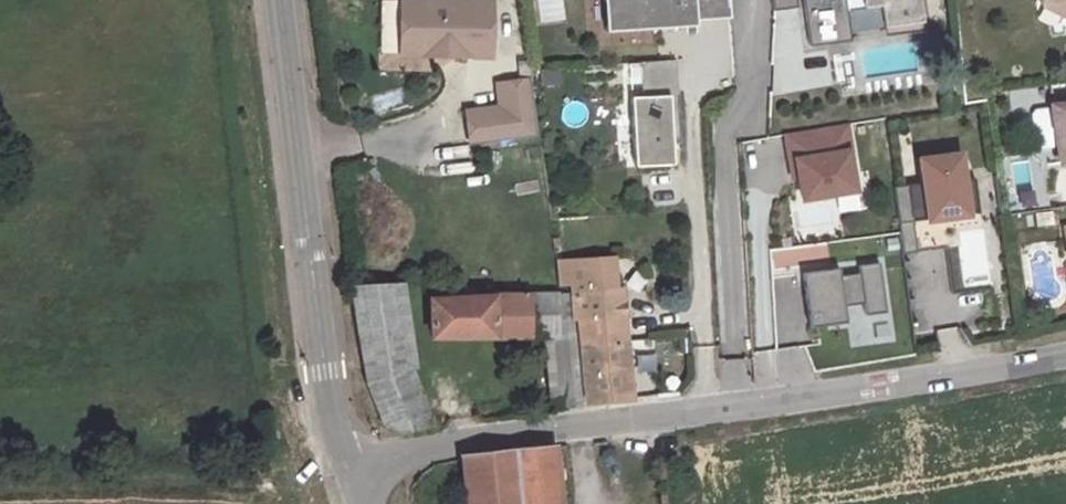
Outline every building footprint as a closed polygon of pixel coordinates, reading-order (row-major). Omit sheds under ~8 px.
[(397,61),(397,0),(381,0),(380,61),(397,61)] [(728,0),(603,0),(605,31),(695,25),(695,19),(729,17),(728,0)] [(773,11),(796,8),(795,0),(771,0),(773,11)] [(808,44),(849,39),(845,9),(880,4),(883,26),(921,20),(918,0),(802,0),(808,44)] [(1041,2),(1041,7),(1063,17),(1060,0),(1056,0),(1041,2)] [(400,1),(400,57),(433,57),(433,45),(456,45),(456,57),(489,56),(489,1),(400,1)] [(433,45),(433,57),(456,57),(456,45),(433,45)] [(675,59),(639,62),(642,95),(631,96),(636,166),(674,163),(673,140),(681,140),(675,59)] [(958,67),(944,69),(945,84),(959,82),(958,67)] [(557,70),(540,71),(541,84),(557,83),(557,70)] [(473,145),(538,136),(531,81),(498,86),(501,108),(468,113),(473,145)] [(1051,109),(1051,111),(1056,149),(1058,166),(1065,165),(1065,107),(1051,109)] [(1056,149),(1051,111),(1034,113),(1031,118),(1034,148),(1039,151),(1056,149)] [(794,161),(800,200),(853,191),(847,152),(849,151),(845,124),(783,134),(788,162),(794,161)] [(891,187),(896,224),(910,222),(977,214),(973,180),(961,181),(958,157),(920,161),(923,183),(891,187)] [(1051,210),(1035,212),(1037,225),(1052,222),(1051,210)] [(673,213),(656,215),(655,227),(673,226),(673,213)] [(910,222),(896,224),(900,254),(914,252),(910,222)] [(570,295),(572,318),(580,317),(588,403),(632,398),(622,291),(615,291),(612,255),(556,261),(559,287),(569,286),(570,295)] [(836,271),(800,275),(806,328),(842,324),(841,309),(860,307),(861,318),(882,316),(876,267),(856,269),(856,277),(837,279),(836,271)] [(353,288),(369,382),(408,369),(391,285),(353,288)] [(462,297),(475,297),(475,285),(462,285),(462,297)] [(555,334),(556,319),(555,296),(555,294),(475,297),(462,297),(432,298),(433,338),(495,338),(544,336),(555,334)] [(556,319),(572,318),(570,295),(555,296),(556,319)] [(550,409),(580,404),(572,318),(556,319),(555,334),(544,336),(550,409)] [(401,435),(437,428),(410,369),(408,369),(369,382),(384,424),(401,435)] [(511,454),(516,503),(557,503),(552,450),(511,454)] [(463,459),(467,503),(516,503),(511,454),(463,459)]
